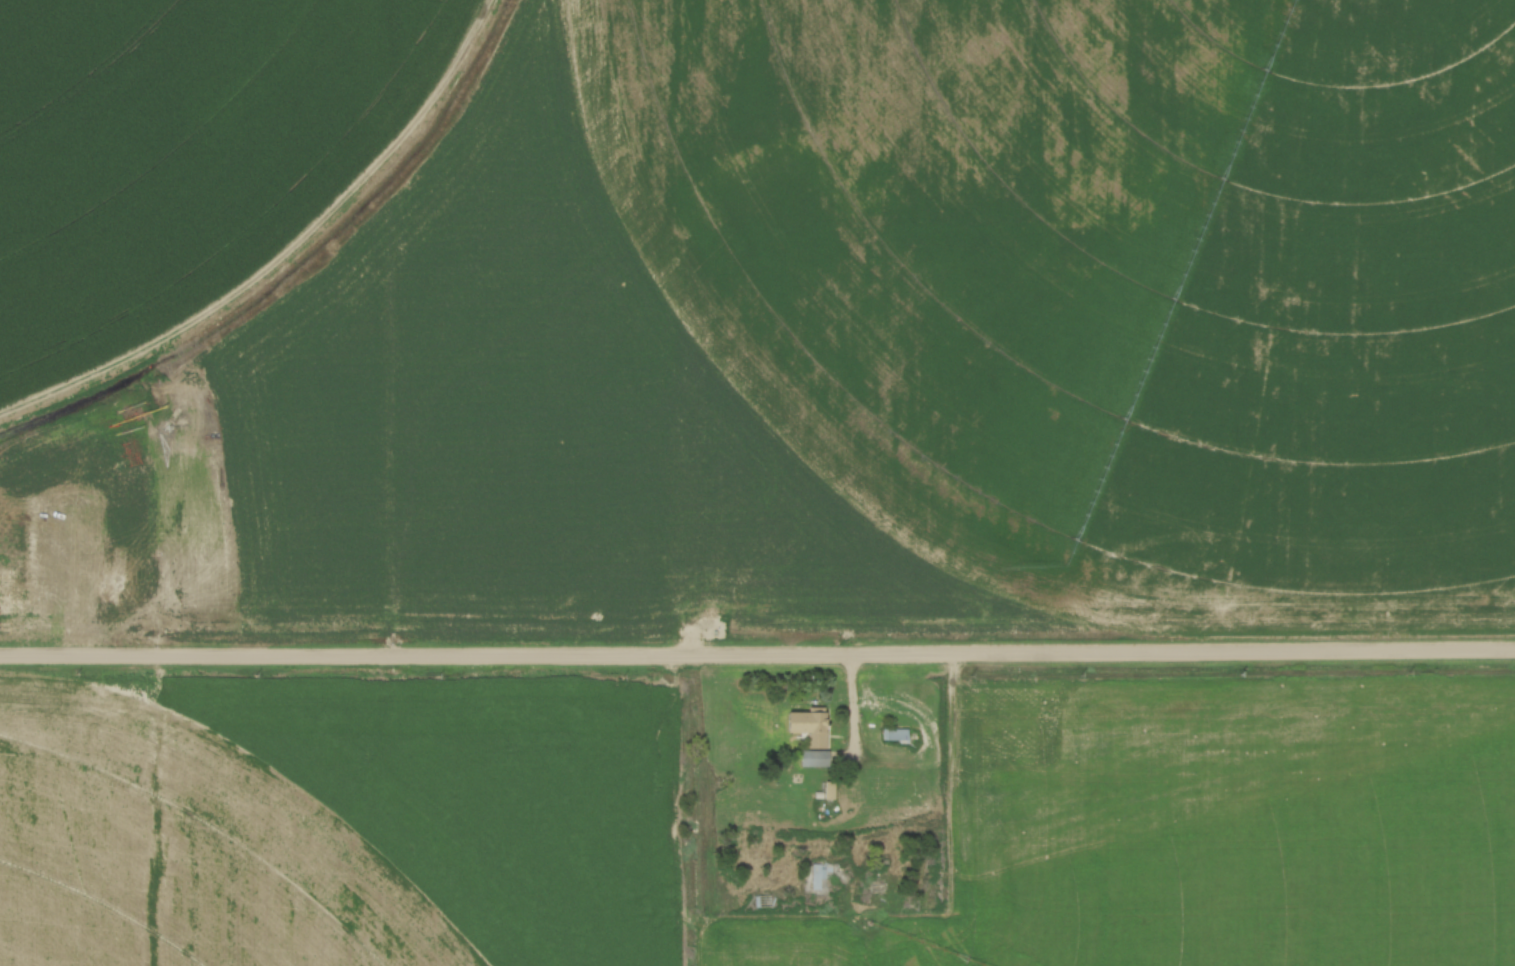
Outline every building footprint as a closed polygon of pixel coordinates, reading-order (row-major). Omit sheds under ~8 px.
[(827,712),(788,712),(788,733),(807,733),(807,748),(827,748),(827,712)] [(883,740),(908,740),(908,729),(883,729),(883,740)] [(805,892),(824,892),(824,865),(805,865),(805,892)] [(757,906),(770,905),(770,895),(756,895),(757,906)]
